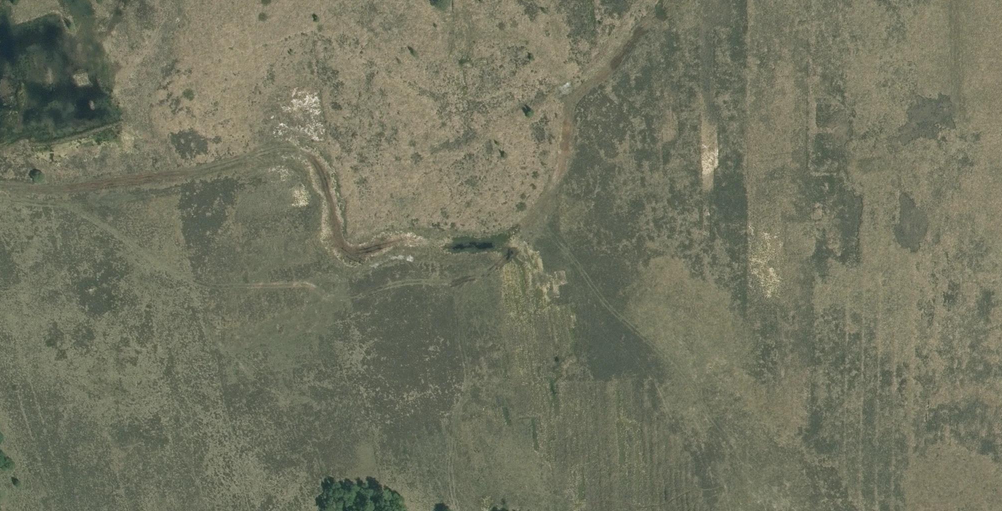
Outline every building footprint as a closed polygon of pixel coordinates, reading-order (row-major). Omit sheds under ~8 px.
[(75,73),(78,85),(91,81),(88,69),(75,73)]
